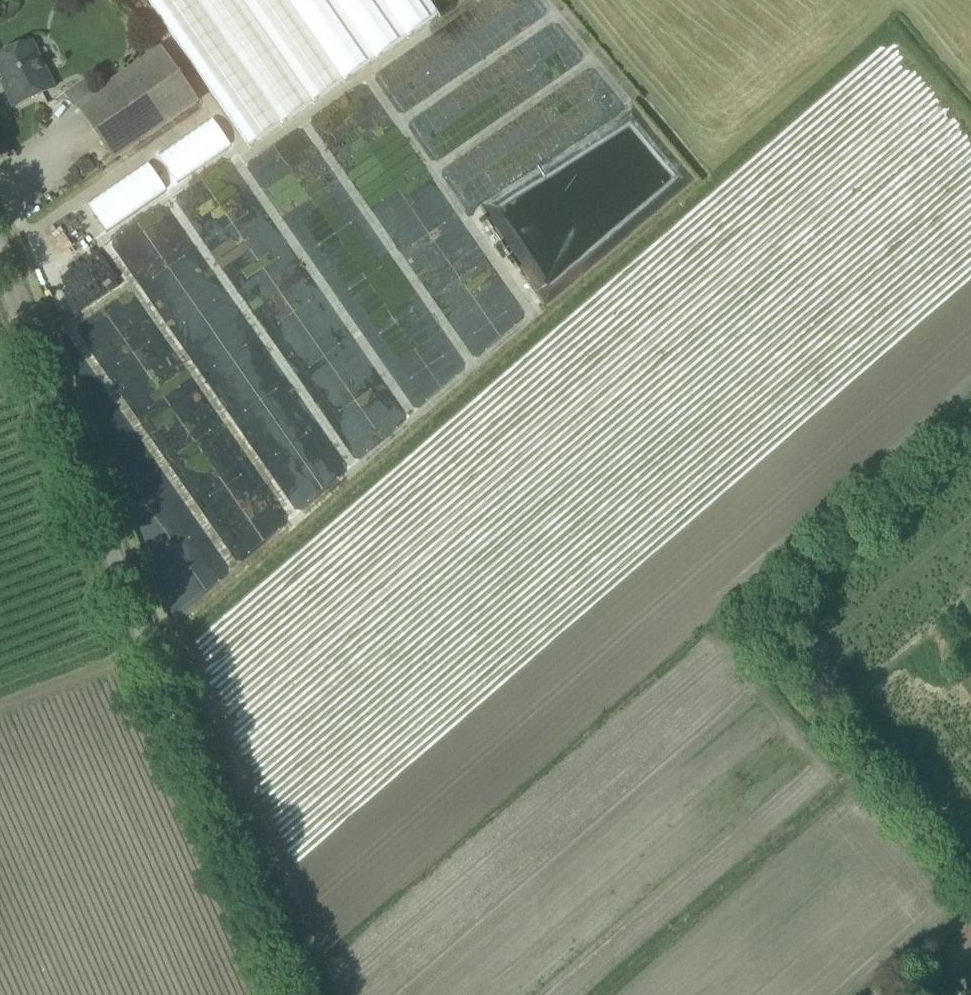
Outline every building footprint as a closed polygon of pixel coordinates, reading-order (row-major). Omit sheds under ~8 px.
[(239,147),(429,17),(418,0),(138,0),(239,147)] [(32,41),(18,48),(14,46),(6,50),(4,55),(0,57),(0,70),(10,91),(6,92),(14,108),(55,89),(32,41)] [(161,48),(98,92),(88,78),(64,94),(74,109),(78,107),(114,160),(198,102),(161,48)] [(173,178),(232,148),(217,120),(159,150),(173,178)] [(87,204),(106,231),(167,188),(148,161),(87,204)]
